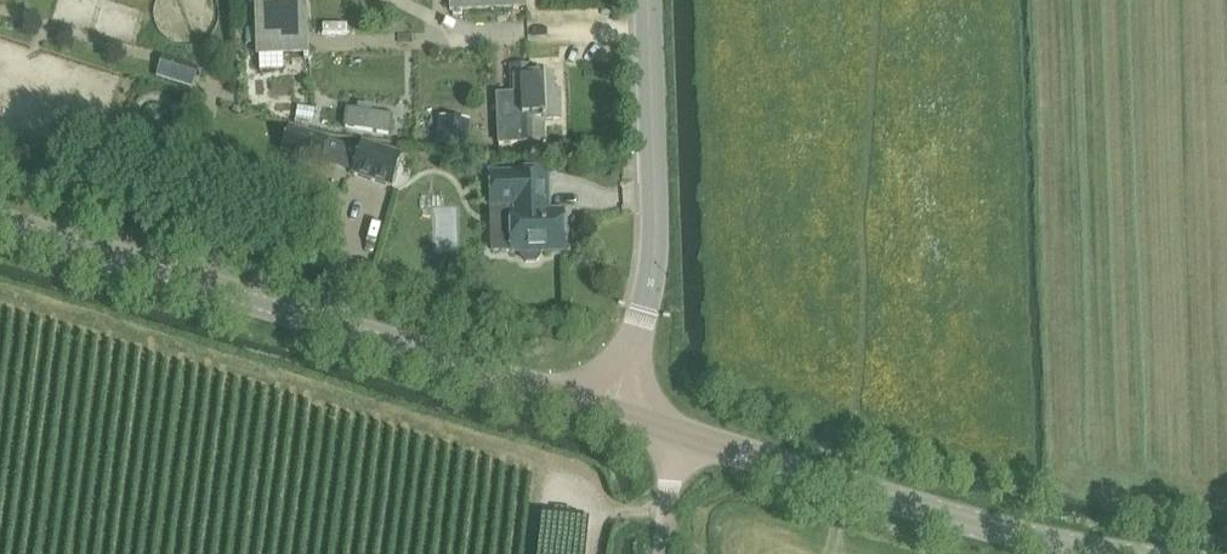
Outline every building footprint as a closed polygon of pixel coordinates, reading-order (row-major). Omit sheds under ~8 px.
[(256,55),(309,53),(307,0),(254,0),(256,55)] [(529,0),(451,0),(452,12),(529,7),(529,0)] [(521,120),(498,120),(499,145),(543,143),(542,121),(559,121),(559,99),(551,100),(551,75),(531,76),(531,65),(513,66),(514,89),(520,89),(521,120)] [(464,148),(467,121),(438,117),(435,144),(464,148)] [(290,128),(283,152),(320,163),(327,140),(290,128)] [(353,174),(390,186),(400,156),(363,144),(353,174)] [(495,249),(509,248),(509,253),(519,253),(519,258),(523,262),(534,262),(538,258),(538,252),(562,252),(562,213),(546,213),(545,174),(493,175),(494,205),(508,204),(509,228),(494,228),(495,249)]
